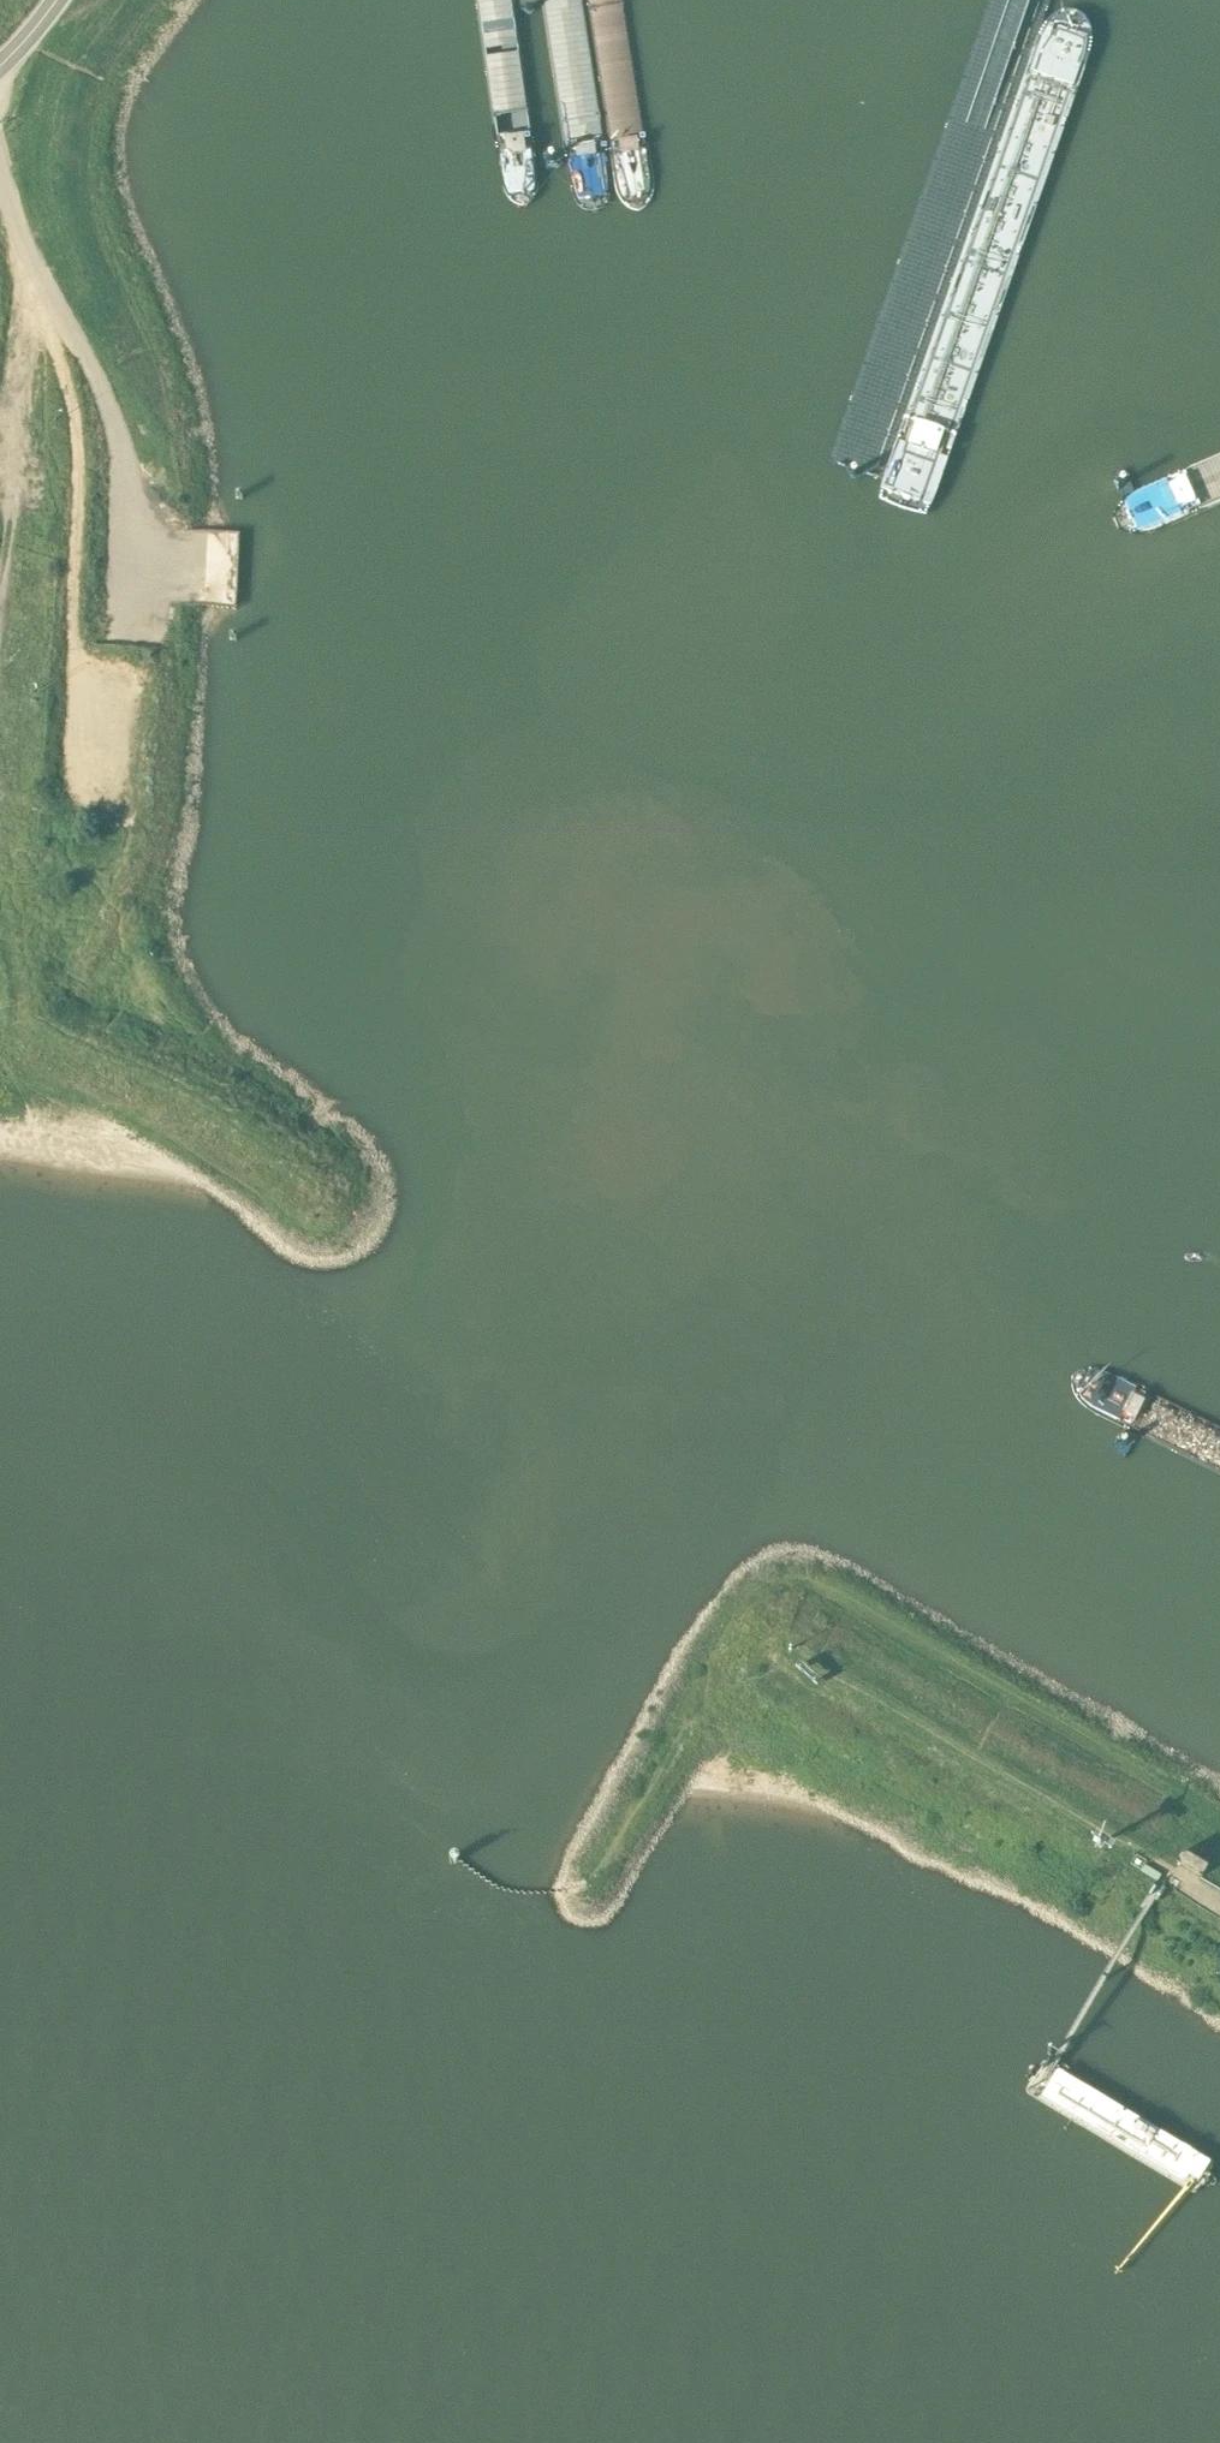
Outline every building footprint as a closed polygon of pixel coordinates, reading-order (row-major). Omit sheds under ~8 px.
[(1203,1876),(1208,1866),(1184,1851),(1178,1862),(1203,1876)] [(1194,2198),(1214,2164),(1051,2065),(1030,2099),(1194,2198)]
